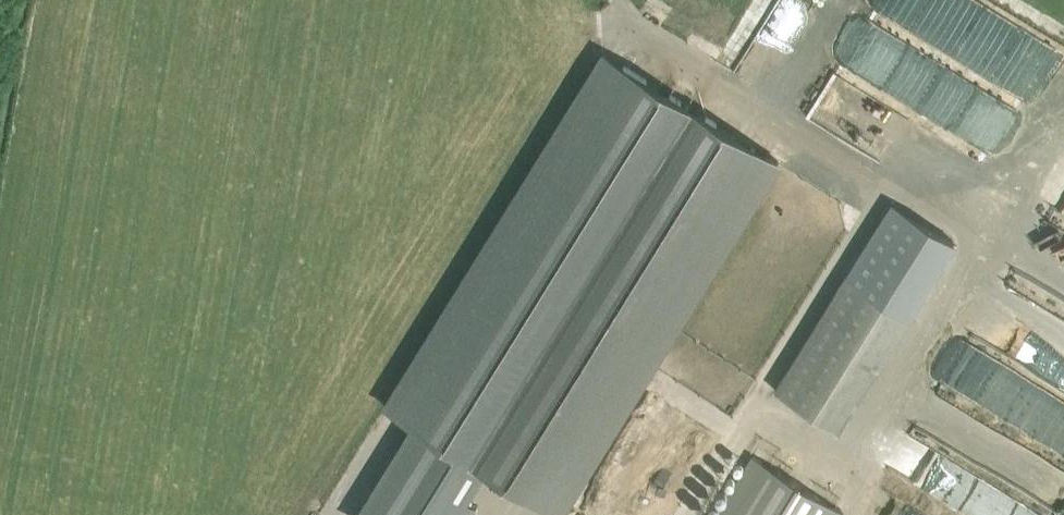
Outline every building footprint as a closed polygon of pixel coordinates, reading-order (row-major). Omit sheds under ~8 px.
[(389,399),(418,416),(359,512),(363,514),(465,514),(468,509),(460,504),(483,466),(559,513),(777,160),(603,53),(389,399)] [(840,430),(912,318),(846,276),(774,389),(840,430)] [(844,512),(754,454),(717,514),(842,514),(844,512)] [(715,481),(716,487),(719,489),(723,489),(726,486),(727,481),(724,477),(719,477),(715,481)] [(653,492),(656,492),(658,489),(657,485),(654,484),(651,484),(649,487),(650,491),(653,492)] [(708,492),(709,498),(712,500),(716,500),(719,498),(720,493),(717,489),(712,488),(708,492)] [(645,504),(648,503),(650,500),(649,497),(646,495),(643,496),(641,499),(642,502),(645,504)] [(700,505),(701,511),(704,513),(708,513),(711,510),(712,505),(709,501),(704,501),(700,505)]
